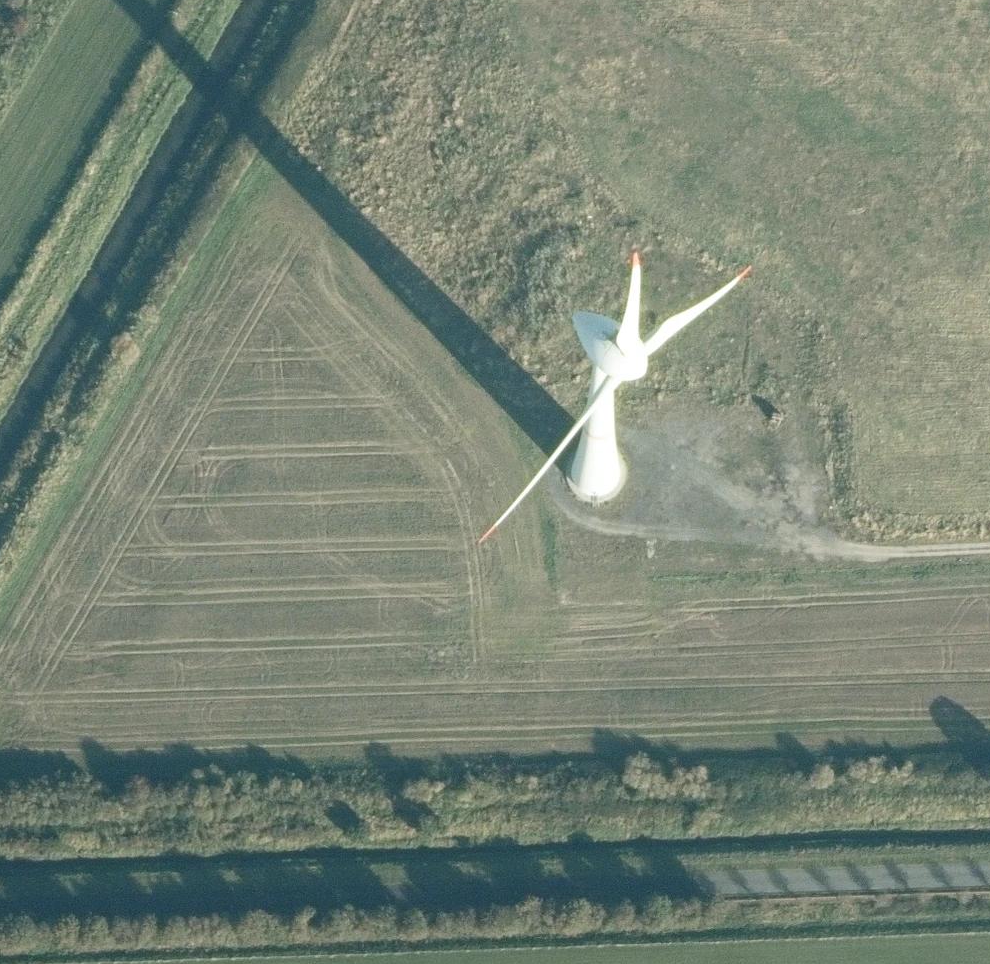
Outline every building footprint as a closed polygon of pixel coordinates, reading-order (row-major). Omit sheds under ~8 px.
[(579,486),(607,490),(612,452),(583,449),(579,486)]
